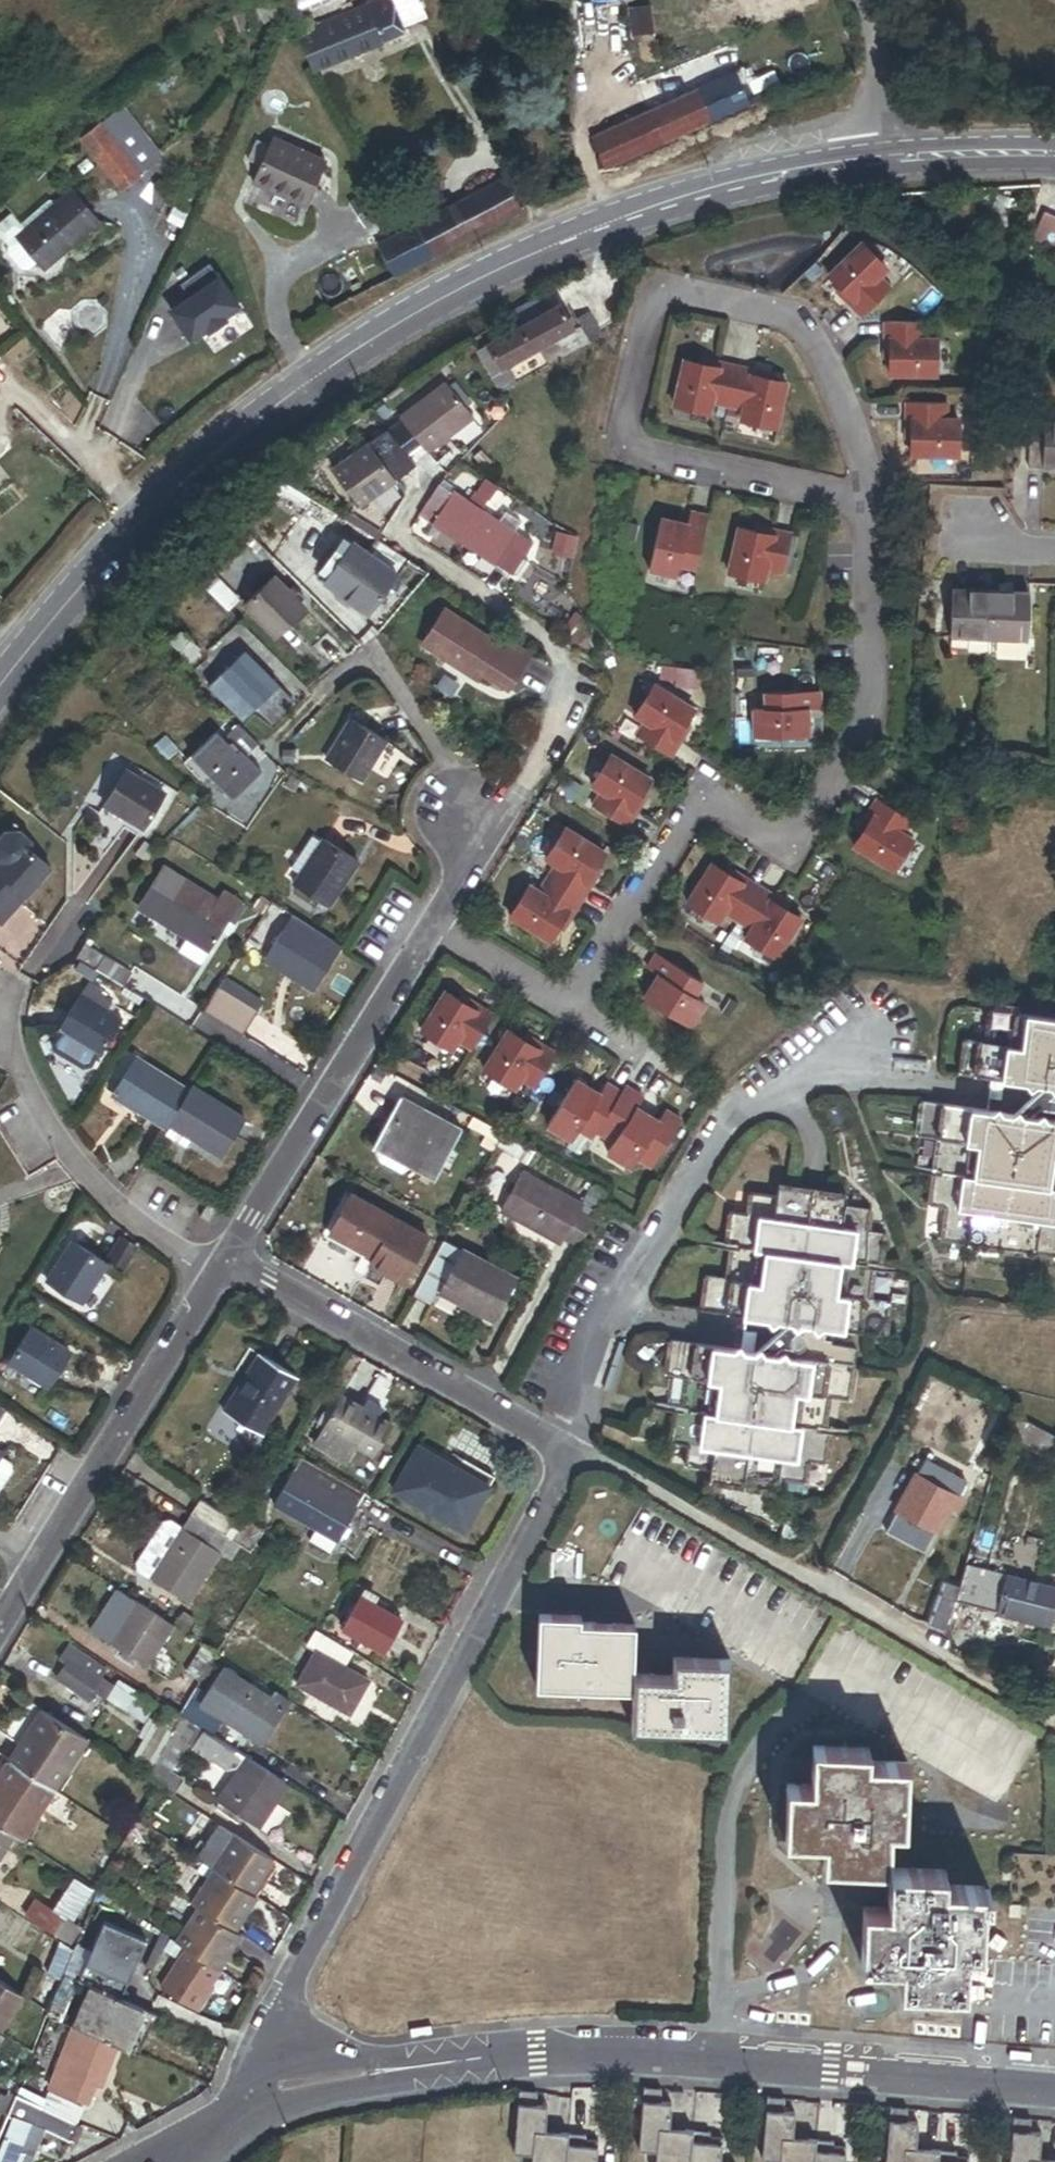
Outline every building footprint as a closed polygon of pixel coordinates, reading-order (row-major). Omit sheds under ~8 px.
[(283,12),(277,0),(262,0),(254,4),(264,23),(283,12)] [(313,71),(405,31),(403,27),(422,18),(415,0),(383,0),(315,30),(317,34),(300,41),(313,71)] [(712,122),(749,106),(735,74),(698,91),(712,122)] [(591,138),(606,169),(712,122),(698,91),(591,138)] [(80,142),(120,191),(160,158),(120,109),(80,142)] [(253,183),(305,206),(325,162),(273,139),(253,183)] [(413,227),(429,259),(520,213),(504,181),(413,227)] [(59,187),(46,198),(55,208),(68,197),(59,187)] [(36,266),(40,272),(95,226),(70,196),(68,197),(55,208),(15,241),(36,266)] [(1043,214),(1030,244),(1051,253),(1054,244),(1054,219),(1043,214)] [(395,277),(429,259),(413,227),(379,245),(395,277)] [(890,283),(878,271),(887,263),(862,237),(827,270),(852,296),(848,299),(861,312),(890,283)] [(36,266),(15,241),(8,248),(7,256),(20,271),(29,272),(36,266)] [(311,279),(327,311),(395,277),(379,245),(311,279)] [(517,329),(540,316),(532,300),(508,313),(517,329)] [(517,329),(485,346),(492,360),(498,370),(571,330),(558,306),(540,316),(517,329)] [(586,312),(576,318),(587,338),(597,333),(586,312)] [(938,370),(938,334),(926,334),(926,317),(886,317),(886,335),(890,335),(890,370),(938,370)] [(485,346),(473,352),(481,366),(492,360),(485,346)] [(729,400),(737,362),(721,359),(720,364),(685,356),(674,402),(710,410),(713,396),(729,400)] [(492,360),(481,366),(496,395),(508,388),(498,370),(492,360)] [(776,424),(787,378),(752,371),(753,366),(737,362),(729,400),(745,403),(742,417),(776,424)] [(424,455),(470,421),(461,410),(466,406),(450,384),(444,389),(441,385),(396,418),(397,421),(385,430),(404,456),(417,446),(424,455)] [(959,450),(959,416),(947,415),(947,398),(907,397),(907,415),(912,415),(912,450),(959,450)] [(1028,420),(1026,467),(1054,468),(1054,421),(1028,420)] [(355,510),(413,468),(404,456),(385,430),(384,428),(326,471),(355,510)] [(434,483),(414,515),(427,523),(448,491),(434,483)] [(492,489),(481,483),(474,493),(485,499),(492,489)] [(427,523),(425,526),(451,543),(453,540),(458,544),(469,528),(461,522),(471,506),(448,491),(427,523)] [(458,544),(494,567),(514,535),(511,533),(496,522),(471,506),(461,522),(469,528),(458,544)] [(696,565),(708,512),(691,508),(688,521),(661,515),(650,567),(676,573),(679,561),(696,565)] [(502,513),(496,522),(511,533),(517,523),(502,513)] [(783,569),(792,531),(775,527),(774,532),(739,524),(729,570),(763,578),(766,565),(783,569)] [(532,566),(530,562),(521,556),(529,544),(514,535),(494,567),(520,584),(532,566)] [(269,579),(243,606),(276,639),(302,612),(269,579)] [(988,591),(950,590),(949,638),(987,639),(988,591)] [(988,591),(987,639),(1024,640),(1026,592),(988,591)] [(495,648),(439,612),(417,647),(473,683),(478,676),(504,693),(525,659),(499,642),(495,648)] [(181,632),(171,643),(191,662),(201,651),(181,632)] [(235,659),(206,687),(240,722),(253,710),(268,725),(284,709),(235,659)] [(676,735),(694,705),(655,681),(636,711),(647,717),(638,732),(671,753),(680,738),(676,735)] [(809,732),(808,702),(820,702),(820,687),(767,689),(767,703),(754,703),(756,734),(809,732)] [(381,738),(345,719),(323,761),(359,780),(381,738)] [(213,735),(188,759),(230,801),(258,773),(236,750),(232,754),(213,735)] [(633,806),(651,777),(611,752),(593,782),(603,788),(594,803),(628,824),(637,809),(633,806)] [(160,795),(121,774),(102,808),(141,830),(160,795)] [(914,837),(904,831),(913,816),(879,795),(870,810),(874,813),(855,843),(895,867),(914,837)] [(587,879),(605,849),(566,825),(547,856),(557,862),(548,876),(582,897),(591,882),(587,879)] [(0,840),(0,926),(1,927),(49,872),(29,855),(28,845),(17,836),(3,837),(0,840)] [(352,865),(318,843),(290,885),(323,908),(352,865)] [(739,918),(760,884),(746,875),(743,879),(713,861),(689,900),(718,919),(725,909),(739,918)] [(550,939),(569,909),(573,912),(582,897),(548,876),(540,890),(529,884),(510,915),(550,939)] [(231,913),(180,881),(155,921),(206,953),(231,913)] [(778,956),(802,916),(772,897),(775,893),(760,884),(739,918),(754,927),(748,937),(778,956)] [(256,896),(248,908),(260,916),(267,904),(256,896)] [(314,985),(337,948),(289,918),(266,955),(314,985)] [(100,958),(82,947),(74,961),(92,972),(93,969),(100,958)] [(691,1024),(707,999),(696,992),(703,979),(658,951),(650,964),(661,971),(646,995),(645,996),(691,1024)] [(314,985),(266,955),(260,963),(308,994),(314,985)] [(101,956),(100,958),(93,969),(118,984),(126,971),(101,956)] [(227,971),(221,979),(260,1003),(265,994),(227,971)] [(221,979),(201,1012),(241,1036),(261,1004),(260,1003),(221,979)] [(473,1047),(494,1013),(479,1004),(477,1008),(447,989),(422,1029),(453,1048),(459,1038),(473,1047)] [(116,1021),(77,998),(58,1031),(96,1054),(116,1021)] [(997,1011),(993,1038),(985,1043),(964,1041),(960,1073),(1025,1081),(1030,1088),(1035,1083),(1044,1084),(1046,1084),(1054,1091),(1054,1090),(1054,1019),(997,1011)] [(537,1085),(558,1052),(543,1043),(541,1047),(509,1027),(484,1067),(516,1087),(522,1077),(537,1085)] [(133,1110),(163,1129),(167,1123),(186,1092),(131,1059),(110,1093),(135,1108),(133,1110)] [(599,1129),(622,1089),(607,1081),(601,1092),(577,1077),(549,1123),(573,1137),(580,1126),(594,1135),(599,1129)] [(621,1156),(647,1112),(635,1105),(642,1094),(625,1084),(622,1089),(599,1129),(615,1138),(609,1149),(621,1156)] [(1054,1091),(1046,1084),(1044,1084),(1018,1109),(1022,1116),(1034,1118),(1040,1113),(1047,1119),(1054,1121),(1054,1090),(1054,1091)] [(242,1122),(188,1089),(186,1092),(167,1123),(190,1138),(188,1141),(218,1160),(242,1122)] [(458,1130),(399,1098),(374,1143),(406,1160),(433,1175),(458,1130)] [(1018,1109),(1012,1114),(1002,1113),(995,1106),(988,1111),(919,1102),(915,1136),(936,1138),(942,1147),(939,1173),(1054,1189),(1054,1121),(1047,1119),(1040,1113),(1034,1118),(1022,1116),(1018,1109)] [(655,1162),(682,1118),(666,1108),(659,1119),(647,1112),(621,1156),(633,1164),(639,1153),(655,1162)] [(166,1128),(161,1136),(182,1149),(187,1140),(166,1128)] [(406,1160),(374,1143),(371,1148),(371,1159),(393,1172),(403,1165),(406,1160)] [(939,1173),(931,1172),(927,1205),(952,1209),(948,1241),(1052,1255),(1054,1236),(1054,1189),(939,1173)] [(561,1239),(578,1248),(593,1222),(576,1212),(579,1205),(522,1173),(500,1211),(558,1244),(561,1239)] [(724,1246),(738,1248),(867,1267),(879,1268),(884,1235),(858,1231),(861,1209),(841,1207),(843,1196),(777,1186),(776,1198),(757,1196),(754,1217),(729,1213),(724,1246)] [(579,1205),(576,1212),(593,1222),(607,1198),(589,1188),(579,1205)] [(424,1238),(349,1196),(327,1235),(370,1259),(367,1264),(399,1282),(424,1238)] [(206,1206),(199,1218),(207,1223),(214,1211),(206,1206)] [(134,1250),(118,1241),(104,1264),(105,1265),(105,1266),(119,1274),(134,1250)] [(459,1250),(442,1241),(410,1300),(425,1308),(433,1292),(436,1293),(459,1250)] [(104,1264),(70,1243),(45,1284),(76,1303),(88,1284),(92,1287),(105,1266),(105,1265),(104,1264)] [(867,1267),(738,1248),(734,1276),(726,1281),(705,1279),(700,1311),(762,1320),(770,1326),(776,1322),(785,1323),(790,1323),(795,1329),(800,1325),(810,1326),(815,1332),(823,1328),(825,1328),(885,1337),(889,1305),(870,1302),(864,1294),(867,1267)] [(514,1279),(459,1250),(436,1293),(491,1322),(514,1279)] [(790,1323),(785,1323),(758,1348),(763,1354),(777,1356),(782,1352),(787,1357),(788,1346),(786,1341),(787,1339),(789,1336),(790,1334),(795,1333),(799,1334),(800,1335),(802,1337),(823,1341),(825,1328),(823,1328),(815,1332),(810,1326),(800,1325),(795,1329),(790,1323)] [(68,1353),(30,1329),(8,1366),(46,1389),(68,1353)] [(803,1341),(802,1337),(800,1335),(799,1334),(795,1333),(790,1334),(789,1336),(787,1339),(786,1341),(788,1346),(792,1349),(796,1349),(798,1348),(800,1347),(802,1343),(803,1341)] [(830,1342),(823,1341),(802,1337),(803,1341),(802,1343),(800,1347),(798,1348),(796,1349),(792,1349),(788,1346),(787,1357),(852,1367),(855,1349),(829,1345),(830,1342)] [(763,1354),(758,1348),(756,1349),(751,1353),(744,1351),(736,1345),(731,1350),(668,1342),(664,1373),(682,1376),(689,1383),(685,1411),(819,1430),(823,1402),(831,1397),(847,1399),(852,1367),(787,1357),(782,1352),(777,1356),(763,1354)] [(292,1375),(260,1355),(244,1382),(239,1379),(220,1410),(257,1433),(292,1375)] [(371,1454),(389,1424),(378,1417),(361,1408),(332,1391),(314,1421),(320,1424),(310,1440),(344,1460),(353,1444),(371,1454)] [(933,1391),(926,1402),(936,1409),(943,1397),(933,1391)] [(366,1400),(361,1408),(378,1417),(383,1409),(366,1400)] [(0,1410),(0,1428),(8,1415),(0,1410)] [(819,1430),(685,1411),(674,1410),(670,1441),(693,1445),(690,1466),(711,1469),(710,1481),(775,1490),(777,1479),(797,1482),(800,1461),(825,1464),(829,1431),(819,1430)] [(1054,1453),(1054,1439),(1013,1415),(1002,1435),(1050,1462),(1054,1453)] [(454,1467),(414,1444),(389,1489),(460,1529),(487,1482),(490,1476),(459,1458),(454,1467)] [(360,1495),(300,1460),(273,1506),(307,1526),(333,1541),(360,1495)] [(0,1461),(0,1494),(12,1476),(10,1467),(0,1461)] [(929,1465),(921,1481),(956,1499),(964,1483),(929,1465)] [(975,1487),(984,1490),(989,1476),(979,1473),(975,1487)] [(956,1499),(921,1481),(914,1477),(896,1511),(935,1530),(948,1506),(955,1509),(959,1500),(956,1499)] [(196,1502),(187,1516),(216,1535),(222,1538),(231,1523),(196,1502)] [(216,1535),(187,1516),(178,1532),(147,1581),(185,1605),(217,1554),(208,1548),(216,1535)] [(261,1533),(241,1520),(237,1527),(228,1542),(236,1547),(248,1554),(261,1533)] [(147,1581),(178,1532),(162,1522),(153,1524),(130,1562),(132,1571),(147,1581)] [(231,1523),(222,1538),(228,1542),(237,1527),(231,1523)] [(333,1541),(307,1526),(300,1540),(325,1555),(333,1541)] [(216,1535),(208,1548),(217,1554),(228,1560),(236,1547),(228,1542),(222,1538),(216,1535)] [(987,1560),(983,1572),(1005,1578),(1008,1570),(1009,1566),(987,1560)] [(953,1599),(1048,1624),(1054,1599),(1054,1591),(1033,1585),(1005,1578),(983,1572),(962,1566),(953,1599)] [(1005,1578),(1033,1585),(1035,1577),(1008,1570),(1005,1578)] [(937,1595),(927,1626),(943,1632),(953,1599),(937,1595)] [(400,1623),(358,1599),(340,1630),(382,1654),(400,1623)] [(171,1628),(132,1603),(105,1645),(144,1670),(171,1628)] [(631,1692),(632,1675),(634,1626),(578,1624),(579,1617),(537,1616),(534,1689),(631,1692)] [(290,1685),(343,1715),(362,1682),(336,1667),(343,1653),(308,1633),(296,1655),(304,1659),(290,1685)] [(83,1655),(67,1645),(57,1662),(64,1666),(66,1662),(75,1667),(79,1660),(83,1655)] [(196,1682),(213,1655),(200,1646),(183,1673),(196,1682)] [(672,1676),(632,1675),(631,1692),(630,1731),(726,1734),(728,1661),(672,1659),(672,1676)] [(103,1675),(79,1660),(75,1667),(98,1682),(99,1680),(103,1675)] [(66,1662),(64,1666),(55,1679),(87,1699),(92,1691),(98,1682),(75,1667),(66,1662)] [(287,1702),(252,1681),(248,1688),(219,1670),(204,1694),(198,1705),(240,1731),(238,1734),(259,1747),(287,1702)] [(98,1682),(92,1691),(105,1699),(111,1688),(99,1680),(98,1682)] [(204,1694),(198,1690),(180,1720),(196,1730),(201,1733),(209,1738),(217,1726),(194,1712),(198,1705),(204,1694)] [(170,1735),(180,1720),(165,1710),(155,1726),(170,1735)] [(42,1714),(9,1765),(54,1794),(87,1743),(42,1714)] [(196,1730),(180,1720),(170,1735),(144,1777),(143,1779),(155,1786),(170,1796),(180,1781),(169,1774),(196,1730)] [(144,1777),(170,1735),(155,1726),(129,1767),(144,1777)] [(256,1829),(283,1785),(209,1738),(201,1733),(190,1751),(219,1769),(229,1770),(234,1773),(215,1804),(216,1805),(213,1811),(235,1823),(238,1819),(256,1829)] [(822,1868),(888,1869),(889,1831),(904,1832),(906,1763),(867,1762),(868,1750),(811,1749),(810,1787),(786,1786),(784,1842),(822,1843),(822,1868)] [(0,1778),(0,1830),(14,1839),(22,1844),(54,1794),(9,1765),(0,1778)] [(253,1894),(274,1863),(233,1837),(218,1828),(199,1859),(212,1868),(211,1869),(213,1870),(253,1894)] [(14,1839),(0,1830),(0,1860),(14,1839)] [(945,1871),(888,1869),(887,1908),(862,1907),(860,1963),(899,1964),(898,1990),(963,1992),(964,1953),(980,1953),(982,1887),(944,1886),(945,1871)] [(197,1908),(235,1932),(258,1898),(253,1894),(213,1870),(191,1904),(197,1908)] [(68,1947),(79,1931),(69,1924),(90,1892),(73,1881),(52,1913),(35,1902),(25,1918),(68,1947)] [(235,1932),(197,1908),(175,1943),(185,1950),(219,1971),(242,1936),(235,1932)] [(147,1943),(102,1924),(76,1983),(88,1988),(121,2003),(147,1943)] [(65,1970),(77,1975),(90,1947),(83,1944),(76,1959),(71,1955),(65,1970)] [(71,1955),(58,1947),(46,1978),(60,1983),(63,1978),(65,1970),(71,1955)] [(159,1989),(193,2012),(221,1973),(219,1971),(185,1950),(159,1989)] [(63,1978),(60,1983),(46,2018),(59,2024),(76,1983),(63,1978)] [(0,1984),(0,2030),(21,1998),(0,1984)] [(126,2030),(135,2008),(121,2003),(88,1988),(71,2028),(73,2029),(117,2048),(135,2056),(143,2037),(126,2030)] [(152,2016),(135,2008),(126,2030),(143,2037),(152,2016)] [(55,2030),(43,2025),(38,2037),(50,2042),(55,2030)] [(117,2048),(73,2029),(48,2088),(86,2105),(94,2086),(100,2088),(117,2048)] [(642,2090),(637,2153),(655,2154),(654,2161),(719,2161),(720,2148),(709,2147),(708,2135),(668,2132),(670,2107),(659,2105),(659,2092),(642,2090)] [(13,2098),(8,2093),(6,2098),(0,2095),(0,2096),(0,2114),(6,2117),(13,2098)] [(518,2094),(513,2156),(530,2158),(529,2161),(596,2161),(596,2151),(585,2151),(584,2140),(543,2135),(545,2110),(534,2109),(534,2096),(518,2094)] [(45,2096),(40,2109),(74,2123),(79,2110),(45,2096)] [(13,2098),(6,2117),(11,2119),(0,2146),(0,2161),(16,2161),(17,2161),(20,2161),(23,2154),(16,2151),(26,2125),(40,2131),(68,2142),(69,2140),(73,2128),(75,2124),(74,2123),(40,2109),(13,2098)] [(765,2100),(760,2161),(763,2161),(843,2161),(843,2158),(832,2157),(832,2145),(791,2141),(792,2116),(781,2115),(782,2102),(765,2100)] [(888,2111),(883,2161),(954,2161),(954,2157),(913,2153),(915,2127),(904,2126),(905,2113),(888,2111)] [(6,2117),(0,2130),(0,2146),(11,2119),(6,2117)] [(1011,2122),(1008,2161),(1047,2161),(1037,2161),(1038,2139),(1029,2137),(1028,2122),(1011,2122)] [(16,2151),(23,2154),(40,2131),(26,2125),(16,2151)] [(77,2143),(82,2131),(73,2128),(69,2140),(77,2143)]
